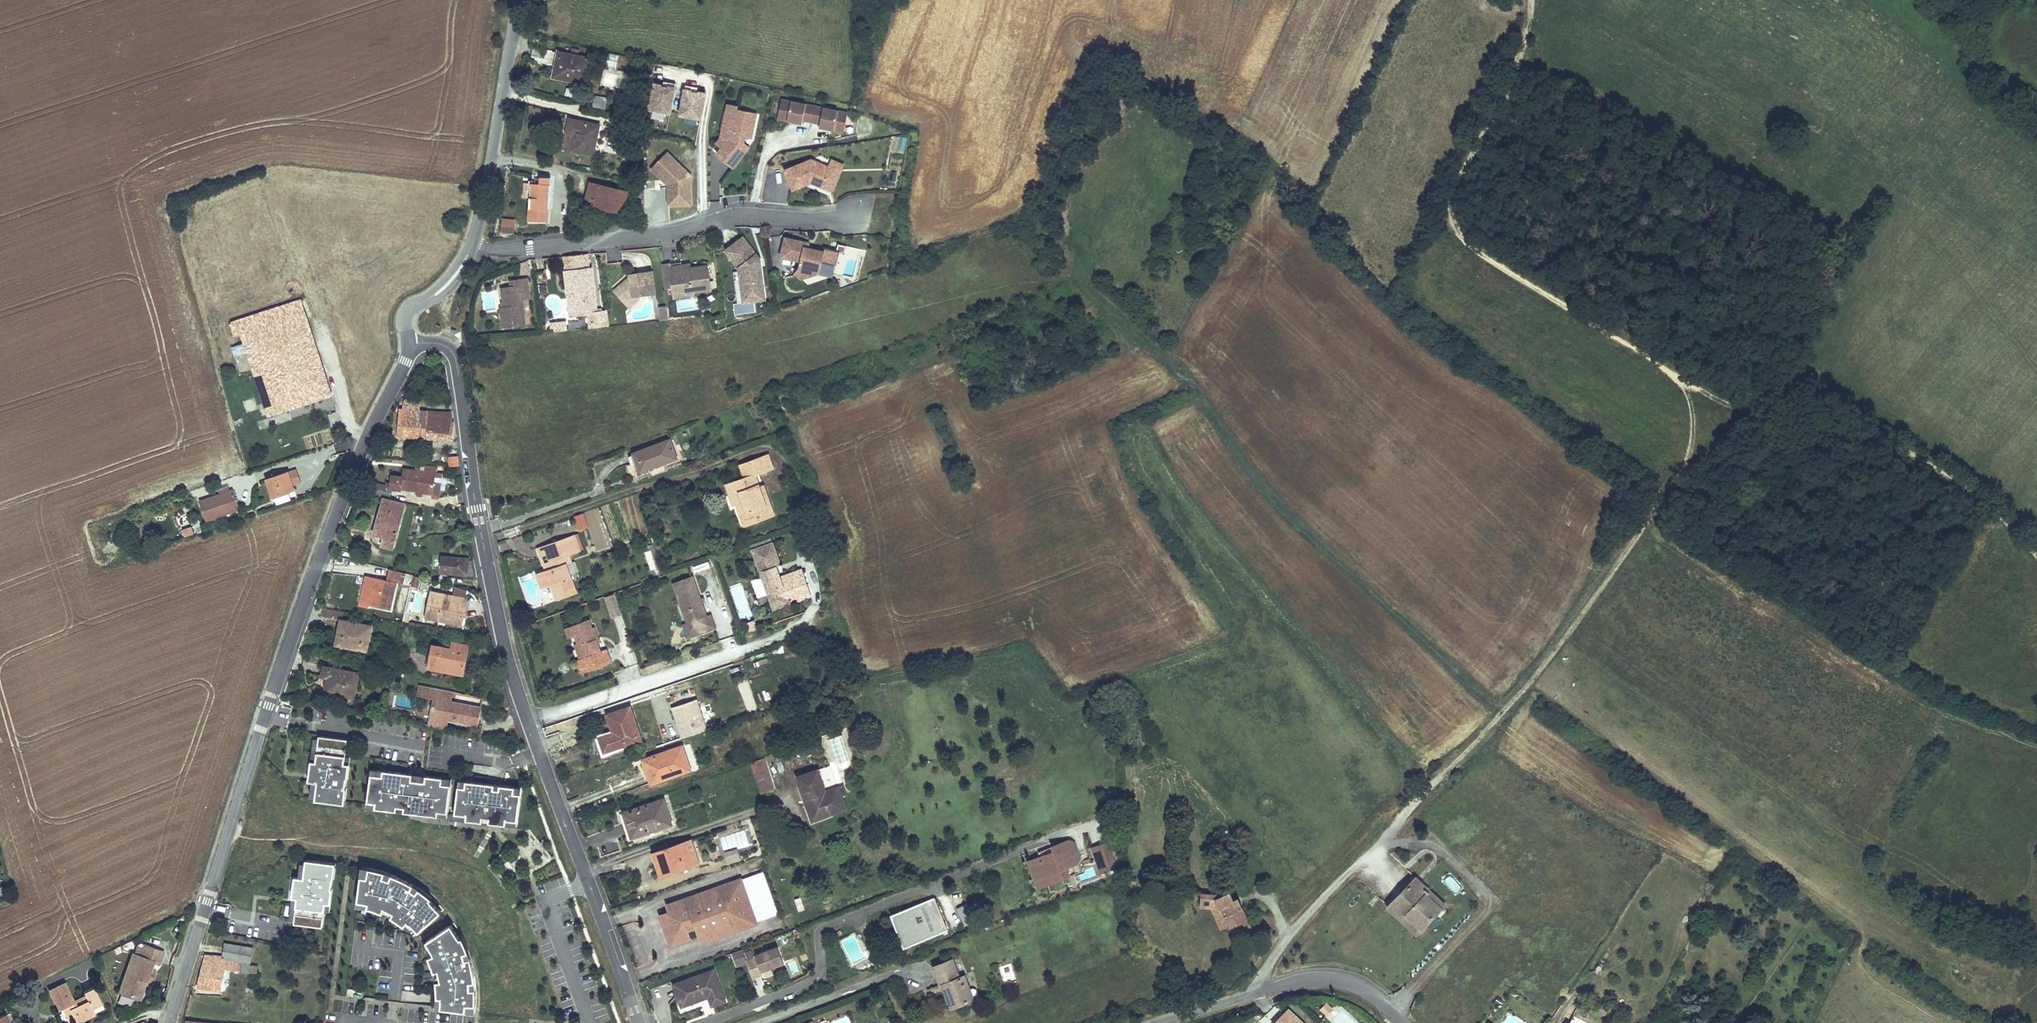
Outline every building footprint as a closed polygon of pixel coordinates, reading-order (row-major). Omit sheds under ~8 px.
[(561,53),(558,52),(552,77),(559,79),(561,62),(559,60),(561,53)] [(588,59),(561,53),(559,60),(561,62),(559,79),(584,84),(588,59)] [(631,58),(618,55),(615,69),(628,72),(631,58)] [(703,119),(709,89),(685,84),(679,114),(703,119)] [(656,85),(650,109),(672,114),(677,90),(656,85)] [(1142,101),(1125,91),(1121,100),(1137,109),(1142,101)] [(592,107),(606,109),(608,96),(594,94),(592,107)] [(781,97),(778,119),(845,129),(849,108),(781,97)] [(725,103),(715,159),(746,164),(756,109),(725,103)] [(599,125),(570,120),(567,132),(573,133),(570,151),(593,155),(599,125)] [(573,133),(567,132),(564,150),(570,151),(573,133)] [(692,205),(692,167),(676,167),(676,153),(662,153),(663,205),(692,205)] [(784,166),(793,193),(840,177),(834,160),(824,164),(821,154),(784,166)] [(541,184),(531,183),(531,198),(530,220),(549,221),(551,177),(541,177),(541,184)] [(627,192),(590,182),(586,198),(592,199),(591,205),(622,212),(627,192)] [(641,184),(634,183),(632,194),(636,194),(636,212),(642,212),(641,184)] [(500,216),(500,232),(515,232),(516,217),(500,216)] [(736,303),(764,300),(758,237),(729,240),(732,270),(733,270),(736,303)] [(784,237),(781,256),(800,260),(797,273),(820,277),(823,260),(837,263),(840,247),(784,237)] [(673,296),(712,293),(710,262),(664,264),(665,286),(672,285),(673,296)] [(589,270),(562,273),(564,285),(566,285),(568,301),(573,307),(576,306),(578,318),(595,316),(589,270)] [(626,283),(624,283),(613,293),(624,304),(630,298),(637,297),(654,295),(651,274),(627,277),(627,280),(628,281),(628,283),(626,283)] [(541,294),(548,293),(546,275),(539,276),(541,294)] [(518,289),(509,290),(499,292),(502,311),(499,311),(502,333),(524,329),(520,304),(528,303),(525,282),(517,283),(518,289)] [(566,285),(564,285),(568,320),(578,318),(576,306),(573,307),(568,301),(566,285)] [(624,304),(628,309),(638,301),(637,297),(630,298),(624,304)] [(263,403),(257,405),(260,415),(267,413),(268,415),(332,394),(323,366),(277,381),(260,328),(305,312),(301,300),(231,324),(235,335),(241,334),(246,351),(233,356),(235,361),(238,360),(249,356),(251,364),(241,369),(243,374),(247,373),(250,380),(256,378),(263,403)] [(735,313),(751,313),(751,303),(735,303),(735,313)] [(323,366),(305,312),(260,328),(277,381),(323,366)] [(570,321),(570,328),(585,326),(584,319),(570,321)] [(563,324),(552,325),(553,335),(564,334),(563,324)] [(792,407),(787,392),(778,395),(783,409),(792,407)] [(404,400),(403,408),(414,409),(415,401),(404,400)] [(445,412),(414,409),(403,408),(400,408),(398,436),(410,437),(424,438),(453,440),(454,420),(451,420),(452,411),(446,410),(445,412)] [(675,458),(669,440),(634,453),(637,461),(630,465),(633,475),(675,458)] [(774,513),(766,494),(763,495),(759,486),(755,474),(772,468),(766,454),(743,463),(748,475),(743,477),(728,483),(732,493),(736,491),(740,500),(737,501),(738,503),(741,512),(740,513),(745,525),(774,513)] [(450,457),(448,467),(459,468),(458,457),(450,457)] [(437,465),(419,463),(418,470),(436,472),(437,465)] [(748,475),(743,463),(739,465),(743,477),(748,475)] [(418,470),(403,468),(402,474),(389,472),(388,482),(385,481),(384,484),(373,481),(371,492),(390,497),(393,487),(399,489),(399,488),(419,491),(433,493),(436,472),(418,470)] [(300,482),(295,469),(268,479),(273,497),(290,491),(288,485),(300,482)] [(443,473),(436,472),(433,493),(419,491),(418,495),(439,498),(443,473)] [(728,483),(724,485),(732,505),(738,503),(737,501),(740,500),(736,491),(732,493),(728,483)] [(240,510),(233,489),(199,501),(206,521),(240,510)] [(279,503),(290,499),(288,492),(277,496),(279,503)] [(188,505),(185,497),(171,502),(173,510),(188,505)] [(404,504),(384,497),(374,532),(385,536),(382,545),(393,547),(404,504)] [(584,512),(574,515),(578,530),(588,527),(584,512)] [(192,525),(182,528),(184,536),(194,533),(192,525)] [(579,551),(574,535),(540,546),(544,556),(548,554),(550,561),(569,555),(579,551)] [(771,542),(750,549),(759,572),(762,571),(770,591),(772,590),(774,596),(772,597),(776,608),(789,603),(787,598),(785,593),(794,590),(790,580),(803,575),(800,568),(779,576),(775,566),(780,564),(771,542)] [(576,575),(569,555),(550,561),(548,554),(544,556),(540,546),(537,548),(545,571),(565,564),(570,578),(576,575)] [(469,559),(452,557),(451,572),(467,574),(469,559)] [(570,578),(565,564),(545,571),(537,573),(541,586),(551,582),(557,599),(575,594),(570,578)] [(401,572),(390,569),(388,580),(376,577),(370,605),(389,608),(395,581),(402,583),(406,573),(401,572)] [(773,609),(776,608),(772,597),(774,596),(772,590),(770,591),(762,571),(759,572),(773,609)] [(692,575),(673,582),(687,623),(693,621),(697,634),(715,628),(710,614),(706,615),(702,602),(700,598),(692,575)] [(803,575),(790,580),(794,590),(785,593),(787,598),(796,595),(798,600),(810,595),(803,575)] [(376,577),(371,576),(364,604),(370,605),(376,577)] [(420,586),(418,576),(411,578),(413,588),(420,586)] [(466,595),(468,589),(454,586),(453,592),(466,595)] [(466,598),(431,590),(427,608),(422,608),(421,615),(461,623),(466,598)] [(612,617),(622,613),(615,592),(605,596),(612,617)] [(371,626),(341,620),(336,644),(367,650),(371,626)] [(589,620),(572,626),(576,636),(578,644),(575,645),(580,660),(583,659),(588,672),(611,664),(606,650),(601,652),(598,644),(597,640),(599,639),(595,628),(592,629),(589,620)] [(687,623),(683,624),(688,638),(697,634),(693,621),(687,623)] [(572,626),(566,628),(569,638),(576,636),(572,626)] [(451,650),(432,646),(427,667),(463,674),(468,645),(453,641),(451,650)] [(432,646),(428,645),(424,667),(427,667),(432,646)] [(580,660),(577,661),(582,674),(588,672),(583,659),(580,660)] [(359,673),(325,665),(323,676),(327,677),(325,692),(353,697),(359,673)] [(752,682),(740,683),(743,707),(754,706),(752,682)] [(453,692),(419,686),(417,695),(434,698),(427,726),(445,730),(448,720),(477,727),(481,706),(452,701),(453,692)] [(707,728),(698,701),(674,711),(683,737),(707,728)] [(641,736),(630,706),(608,714),(614,731),(599,737),(605,754),(635,744),(632,739),(641,736)] [(316,799),(345,803),(347,787),(346,787),(347,778),(348,778),(350,763),(345,762),(348,738),(320,735),(317,760),(312,760),(310,773),(319,774),(318,781),(316,799)] [(851,760),(842,737),(829,741),(837,764),(851,760)] [(690,768),(682,746),(643,760),(645,768),(652,766),(656,780),(690,768)] [(775,788),(764,757),(750,762),(761,793),(775,788)] [(377,802),(376,807),(398,810),(398,805),(418,808),(417,812),(439,815),(439,811),(449,812),(452,784),(443,783),(444,777),(427,774),(426,781),(413,779),(413,773),(384,769),(383,775),(372,774),(368,801),(377,802)] [(826,791),(817,769),(798,775),(812,820),(846,809),(841,795),(846,793),(843,785),(826,791)] [(319,774),(310,773),(309,780),(318,781),(319,774)] [(427,774),(413,773),(413,779),(426,781),(427,774)] [(459,786),(456,812),(468,814),(467,819),(483,821),(484,816),(491,817),(497,817),(496,822),(506,824),(507,819),(518,820),(522,793),(515,792),(515,786),(501,784),(500,789),(490,788),(491,783),(468,780),(467,786),(459,786)] [(671,823),(663,799),(624,813),(627,821),(633,820),(637,835),(649,831),(648,826),(652,825),(654,830),(671,823)] [(697,862),(691,841),(685,843),(688,851),(680,854),(684,868),(697,862)] [(685,843),(654,854),(661,875),(684,868),(680,854),(688,851),(685,843)] [(1116,868),(1108,843),(1102,845),(1110,871),(1116,868)] [(1102,845),(1092,848),(1100,874),(1110,871),(1102,845)] [(1100,874),(1092,848),(1075,854),(1083,880),(1100,874)] [(298,897),(295,922),(323,926),(326,902),(331,902),(333,887),(332,887),(333,878),(334,878),(336,862),(307,859),(305,877),(304,884),(295,883),(293,896),(298,897)] [(384,911),(392,916),(405,924),(410,929),(415,934),(420,930),(442,911),(436,905),(431,899),(432,897),(426,892),(420,888),(414,884),(406,879),(398,876),(384,870),(370,867),(363,866),(362,875),(359,900),(358,905),(369,906),(384,911)] [(1451,900),(1420,870),(1393,899),(1424,929),(1429,923),(1415,909),(1412,912),(1398,899),(1417,879),(1430,892),(1433,889),(1448,903),(1451,900)] [(296,876),(295,883),(304,884),(305,877),(296,876)] [(743,879),(667,905),(671,917),(661,921),(671,947),(691,939),(689,931),(696,929),(702,946),(759,925),(743,879)] [(1429,923),(1448,903),(1433,889),(1430,892),(1417,879),(1398,899),(1412,912),(1415,909),(1429,923)] [(950,909),(958,908),(961,922),(968,921),(963,891),(947,894),(950,909)] [(1221,895),(1202,892),(1200,906),(1212,908),(1221,909),(1229,927),(1234,937),(1252,928),(1241,903),(1236,905),(1229,891),(1221,895)] [(794,899),(798,911),(805,909),(801,897),(794,899)] [(934,898),(891,914),(896,925),(888,928),(891,935),(899,933),(905,931),(908,938),(932,929),(935,935),(947,930),(934,898)] [(1229,927),(1221,909),(1212,908),(1221,929),(1229,927)] [(429,956),(435,971),(437,980),(438,996),(437,1007),(442,1007),(466,1010),(476,1011),(476,1004),(477,990),(475,975),(473,966),(471,958),(469,951),(466,944),(462,937),(460,938),(456,931),(452,924),(427,941),(422,944),(426,950),(429,956)] [(905,931),(899,933),(904,948),(935,935),(932,929),(908,938),(905,931)] [(223,957),(205,955),(197,986),(219,989),(223,968),(246,973),(253,948),(225,944),(223,957)] [(140,954),(134,954),(119,990),(137,997),(140,989),(143,989),(153,961),(159,963),(163,952),(144,945),(140,954)] [(775,948),(753,956),(759,972),(781,964),(775,948)] [(740,951),(730,954),(735,966),(744,963),(740,951)] [(799,955),(804,970),(811,968),(806,953),(799,955)] [(952,962),(933,968),(940,987),(942,986),(944,986),(947,993),(945,993),(951,1010),(968,1003),(965,994),(969,993),(964,978),(958,980),(952,962)] [(1011,964),(1003,967),(1008,983),(1016,981),(1011,964)] [(714,970),(675,983),(682,1005),(700,999),(699,994),(708,992),(713,1005),(725,1001),(714,970)] [(67,982),(49,990),(58,1007),(68,1002),(75,1018),(70,1021),(70,1022),(76,1022),(95,1014),(92,1009),(103,1004),(95,988),(85,992),(88,999),(76,1004),(67,982)] [(1318,1009),(1326,1016),(1333,1007),(1325,1001),(1318,1009)] [(1288,1006),(1271,1022),(1305,1022),(1288,1006)] [(7,1012),(0,1014),(0,1022),(12,1022),(7,1012)]
